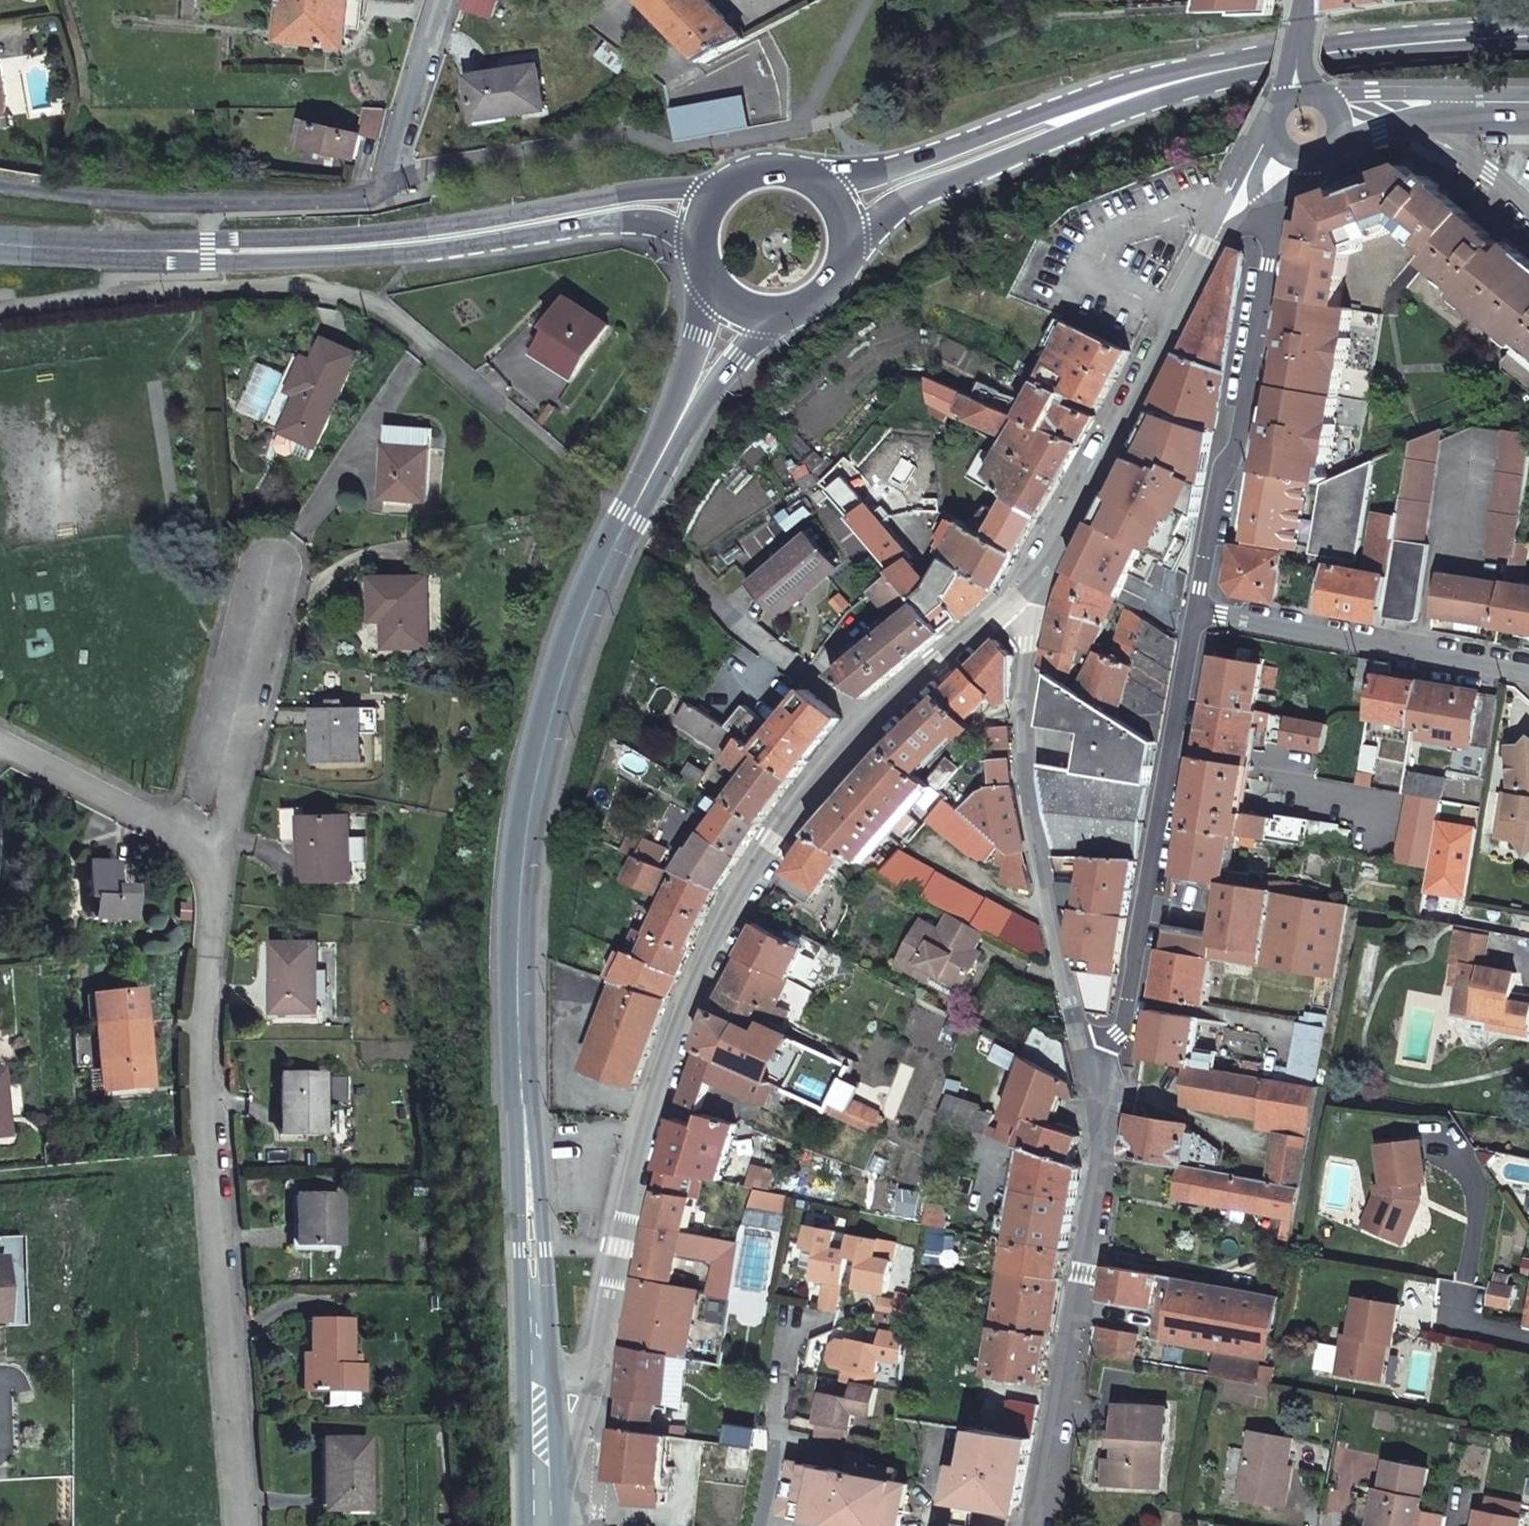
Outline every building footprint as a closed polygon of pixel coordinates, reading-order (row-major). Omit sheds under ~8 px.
[(296,2),(290,1),(286,37),(349,45),(352,24),(363,24),(365,0),(296,0),(296,2)] [(743,30),(714,0),(647,0),(707,63),(750,38),(743,30)] [(1206,8),(1242,7),(1241,11),(1282,10),(1284,0),(1207,0),(1206,8)] [(1328,12),(1362,7),(1400,1),(1400,0),(1330,0),(1328,12)] [(547,110),(542,67),(518,71),(469,78),(475,121),(547,110)] [(677,108),(684,138),(754,124),(748,94),(677,108)] [(381,130),(388,102),(371,102),(366,127),(381,130)] [(361,130),(311,117),(305,141),(354,154),(361,130)] [(1325,480),(1362,464),(1388,287),(1425,244),(1436,253),(1469,213),(1470,212),(1441,187),(1443,185),(1430,174),(1426,178),(1409,164),(1385,173),(1388,182),(1346,197),(1342,188),(1319,197),(1315,220),(1307,218),(1285,345),(1289,345),(1275,423),(1272,422),(1263,472),(1310,480),(1321,482),(1325,480)] [(1528,385),(1528,258),(1517,247),(1510,247),(1503,255),(1497,249),(1501,244),(1490,235),(1492,233),(1469,213),(1436,253),(1408,286),(1528,385)] [(1182,352),(1227,368),(1247,252),(1235,248),(1182,352)] [(610,324),(572,293),(549,321),(555,325),(537,346),(572,372),(610,324)] [(1031,373),(1042,378),(1072,321),(1062,316),(1031,373)] [(1072,321),(1042,378),(1069,390),(1102,405),(1133,348),(1072,321)] [(302,355),(302,356),(288,389),(297,393),(281,429),(315,444),(335,398),(355,350),(321,336),(311,359),(302,355)] [(262,421),(281,429),(297,393),(288,389),(302,356),(302,355),(292,351),(262,421)] [(1216,428),(1227,368),(1182,352),(1153,409),(1157,411),(1216,428)] [(1019,430),(1013,440),(1069,466),(1084,439),(1024,413),(1009,407),(996,402),(976,393),(929,373),(933,402),(953,411),(956,413),(959,406),(971,409),(969,413),(1019,430)] [(1024,413),(1084,439),(1097,415),(1064,399),(1069,390),(1042,378),(1032,398),(1024,413)] [(982,380),(976,393),(996,402),(1002,388),(982,380)] [(1017,391),(1009,407),(1024,413),(1032,398),(1017,391)] [(953,411),(933,402),(934,411),(950,418),(953,411)] [(1207,481),(1216,428),(1157,411),(1142,460),(1207,481)] [(431,427),(430,426),(390,423),(383,495),(425,498),(431,427)] [(1445,428),(1433,434),(1431,448),(1442,450),(1445,428)] [(315,444),(281,429),(275,443),(278,449),(288,454),(294,451),(309,458),(315,444)] [(1528,438),(1528,435),(1504,431),(1485,552),(1510,556),(1510,552),(1513,534),(1528,438)] [(1398,539),(1385,614),(1415,619),(1420,614),(1432,541),(1427,540),(1442,450),(1431,448),(1433,434),(1414,441),(1402,516),(1398,539)] [(1013,499),(992,536),(1019,552),(1069,466),(1013,440),(1005,454),(990,445),(968,481),(988,492),(992,486),(1013,499)] [(1362,464),(1325,480),(1312,554),(1361,561),(1380,456),(1362,464)] [(1169,477),(1128,460),(1118,480),(1173,506),(1162,528),(1168,532),(1161,546),(1185,560),(1183,565),(1191,569),(1205,492),(1168,479),(1169,477)] [(1282,558),(1284,548),(1298,550),(1310,480),(1263,472),(1248,469),(1236,539),(1247,541),(1246,548),(1235,546),(1229,583),(1235,594),(1275,602),(1281,564),(1287,565),(1288,559),(1282,558)] [(992,536),(959,517),(945,535),(948,542),(953,546),(947,555),(951,558),(932,583),(905,550),(908,548),(856,486),(839,498),(849,511),(949,629),(962,618),(947,601),(969,570),(998,587),(1019,552),(992,536)] [(1179,638),(1182,623),(1122,590),(1127,580),(1161,597),(1172,573),(1139,556),(1144,544),(1114,528),(1121,514),(1105,506),(1072,573),(1114,594),(1111,602),(1123,606),(1144,614),(1179,638)] [(1383,621),(1384,621),(1385,614),(1398,539),(1402,516),(1378,512),(1368,571),(1332,565),(1325,611),(1383,621)] [(806,526),(750,576),(782,612),(837,561),(806,526)] [(1513,534),(1510,552),(1526,556),(1528,540),(1528,537),(1513,534)] [(1510,556),(1506,582),(1498,628),(1528,633),(1528,585),(1522,584),(1526,556),(1510,552),(1510,556)] [(868,696),(946,631),(894,569),(875,588),(901,620),(835,676),(868,696)] [(962,618),(998,587),(969,570),(947,601),(962,618)] [(1498,628),(1506,582),(1440,570),(1433,616),(1459,621),(1482,625),(1498,628)] [(1052,634),(1046,665),(1058,673),(1161,742),(1179,638),(1144,614),(1123,606),(1112,655),(1103,650),(1089,678),(1078,668),(1082,652),(1086,653),(1088,647),(1094,648),(1111,602),(1114,594),(1072,573),(1066,587),(1058,611),(1052,634)] [(398,613),(398,619),(398,646),(441,646),(440,575),(385,576),(386,612),(398,613)] [(1482,625),(1459,621),(1458,628),(1481,632),(1482,625)] [(1000,705),(1011,697),(1014,655),(1013,653),(1000,638),(969,668),(992,696),(1000,705)] [(1215,655),(1207,703),(1273,714),(1275,700),(1281,701),(1282,695),(1263,691),(1264,686),(1279,689),(1282,667),(1268,664),(1269,658),(1255,656),(1256,649),(1243,647),(1241,660),(1215,655)] [(1359,688),(1374,691),(1380,661),(1364,657),(1359,688)] [(1374,691),(1359,783),(1371,785),(1383,720),(1424,727),(1423,736),(1489,748),(1498,693),(1421,679),(1421,675),(1392,670),(1392,663),(1380,661),(1374,691)] [(969,668),(941,695),(969,719),(992,696),(969,668)] [(1086,735),(1082,771),(1153,785),(1161,742),(1058,673),(1053,697),(1049,722),(1069,728),(1086,735)] [(738,717),(731,729),(797,777),(845,717),(808,687),(793,706),(788,702),(780,712),(785,716),(776,728),(747,707),(738,717)] [(941,695),(889,746),(921,773),(926,768),(923,764),(956,730),(965,738),(978,727),(969,719),(941,695)] [(348,703),(348,702),(307,703),(309,758),(349,758),(349,729),(348,703)] [(364,703),(348,703),(349,729),(364,728),(364,703)] [(1207,703),(1197,755),(1250,763),(1257,725),(1271,727),(1269,736),(1283,739),(1286,717),(1273,714),(1207,703)] [(1288,743),(1324,750),(1329,725),(1292,718),(1288,743)] [(994,758),(1012,757),(1010,725),(1003,725),(991,726),(994,758)] [(751,775),(731,803),(762,822),(797,777),(731,729),(717,750),(751,775)] [(1506,829),(1503,849),(1518,851),(1528,847),(1528,745),(1511,746),(1514,793),(1509,829),(1506,829)] [(987,925),(1049,958),(1042,924),(974,887),(905,849),(911,844),(892,828),(898,820),(906,827),(916,815),(909,808),(923,791),(942,804),(943,808),(934,819),(977,855),(995,833),(964,807),(943,790),(930,779),(921,773),(889,746),(814,833),(852,853),(956,908),(987,925)] [(699,755),(693,765),(699,768),(705,758),(699,755)] [(1197,755),(1186,822),(1255,834),(1268,836),(1272,815),(1242,809),(1250,763),(1197,755)] [(930,779),(943,790),(964,769),(950,757),(930,779)] [(964,807),(995,833),(1007,843),(1015,849),(1027,850),(1014,784),(1012,757),(994,758),(995,773),(990,774),(991,788),(984,789),(964,807)] [(693,765),(686,777),(700,785),(707,773),(704,771),(710,761),(705,758),(699,768),(693,765)] [(1082,771),(1041,764),(1042,777),(1058,853),(1140,858),(1153,785),(1082,771)] [(1404,791),(1442,799),(1446,777),(1408,770),(1404,791)] [(683,872),(722,888),(762,822),(731,803),(714,794),(707,806),(722,816),(683,872)] [(301,829),(303,809),(303,800),(287,799),(285,833),(308,834),(308,829),(301,829)] [(349,874),(352,811),(303,809),(301,829),(308,829),(308,834),(306,872),(349,874)] [(1226,882),(1318,898),(1320,886),(1283,879),(1283,883),(1247,876),(1247,870),(1226,866),(1231,838),(1254,842),(1255,834),(1186,822),(1177,874),(1226,882)] [(814,833),(780,881),(809,897),(814,887),(819,890),(843,855),(848,858),(852,853),(814,833)] [(649,837),(642,854),(666,865),(674,848),(649,837)] [(1006,879),(1035,889),(1027,850),(1015,849),(1007,843),(1001,859),(1010,863),(1006,879)] [(1140,858),(1058,853),(1069,907),(1129,917),(1140,858)] [(666,865),(642,854),(630,880),(660,893),(667,878),(672,867),(666,865)] [(101,887),(100,862),(74,863),(75,897),(82,897),(82,918),(119,917),(118,887),(101,887)] [(678,884),(655,935),(692,950),(722,888),(683,872),(672,867),(667,878),(678,884)] [(1216,936),(1214,955),(1338,973),(1350,904),(1318,898),(1226,882),(1216,936)] [(1121,961),(1129,917),(1069,907),(1081,961),(1121,961)] [(976,946),(987,925),(956,908),(945,928),(925,917),(901,961),(930,977),(934,969),(963,985),(982,950),(976,946)] [(759,922),(744,953),(789,976),(804,947),(785,936),(759,922)] [(790,927),(785,936),(804,947),(809,937),(796,930),(790,927)] [(1216,936),(1167,928),(1163,947),(1214,955),(1216,936)] [(314,997),(312,930),(273,931),(274,998),(314,997)] [(645,957),(682,972),(692,950),(655,935),(655,936),(640,931),(631,951),(635,953),(645,957)] [(1528,1036),(1528,1028),(1528,1008),(1509,1005),(1513,976),(1483,971),(1487,939),(1456,933),(1451,965),(1462,968),(1455,1018),(1506,1027),(1506,1033),(1528,1036)] [(1205,1003),(1214,955),(1163,947),(1155,996),(1205,1003)] [(635,953),(622,982),(628,984),(670,998),(682,972),(645,957),(635,953)] [(784,1023),(804,984),(789,976),(744,953),(722,996),(741,1005),(739,1009),(762,1021),(766,1014),(784,1023)] [(548,957),(548,984),(594,999),(599,985),(606,987),(609,977),(587,970),(548,957)] [(1121,961),(1081,961),(1083,971),(1117,972),(1121,961)] [(1105,1052),(1117,972),(1083,971),(1101,1053),(1105,1052)] [(628,984),(622,982),(609,1014),(589,1068),(596,1070),(628,984)] [(596,1070),(637,1085),(670,998),(628,984),(596,1070)] [(94,1056),(98,1090),(140,1086),(129,990),(82,996),(89,1057),(94,1056)] [(852,1062),(854,1063),(857,1057),(844,1051),(840,1057),(762,1021),(739,1009),(741,1005),(722,996),(701,1048),(774,1083),(829,1110),(852,1062)] [(1198,1015),(1153,1007),(1145,1055),(1192,1063),(1205,1065),(1206,1058),(1192,1055),(1194,1041),(1203,1042),(1207,1020),(1198,1019),(1198,1015)] [(1294,1079),(1319,1083),(1330,1021),(1305,1018),(1294,1079)] [(1038,1024),(1022,1053),(1029,1057),(1074,1081),(1066,1040),(1056,1035),(1038,1024)] [(988,1036),(982,1051),(1023,1073),(1029,1057),(1022,1053),(988,1036)] [(766,1101),(768,1096),(774,1083),(701,1048),(683,1099),(703,1106),(714,1076),(766,1101)] [(93,1091),(98,1090),(94,1056),(89,1057),(93,1091)] [(1003,1128),(999,1137),(1031,1147),(1073,1161),(1081,1136),(1081,1135),(1048,1122),(1061,1093),(1077,1099),(1074,1081),(1029,1057),(1023,1073),(1003,1128)] [(1311,1122),(1319,1083),(1294,1079),(1229,1069),(1205,1065),(1192,1063),(1185,1101),(1263,1114),(1311,1122)] [(316,1127),(316,1067),(274,1067),(275,1127),(316,1127)] [(951,1095),(943,1118),(999,1137),(1003,1128),(991,1124),(995,1112),(981,1108),(981,1105),(951,1095)] [(861,1107),(851,1102),(844,1117),(855,1122),(861,1107)] [(676,1118),(662,1166),(687,1171),(722,1179),(739,1122),(706,1114),(703,1126),(676,1118)] [(1135,1114),(1127,1157),(1182,1165),(1185,1166),(1192,1123),(1135,1114)] [(1309,1134),(1311,1122),(1263,1114),(1260,1126),(1276,1129),(1309,1134)] [(1276,1129),(1268,1178),(1300,1183),(1309,1134),(1276,1129)] [(1373,1226),(1393,1235),(1410,1229),(1419,1207),(1414,1201),(1415,1193),(1422,1188),(1421,1179),(1428,1178),(1424,1137),(1381,1141),(1385,1181),(1378,1182),(1379,1191),(1373,1206),(1381,1209),(1373,1226)] [(1031,1147),(1015,1237),(1069,1245),(1084,1165),(1073,1161),(1031,1147)] [(1282,1227),(1292,1230),(1300,1183),(1268,1178),(1185,1166),(1182,1165),(1178,1195),(1284,1213),(1282,1227)] [(649,1222),(702,1233),(703,1224),(689,1221),(695,1196),(683,1193),(687,1171),(662,1166),(649,1222)] [(339,1236),(337,1186),(292,1188),(295,1238),(339,1236)] [(758,1187),(753,1204),(790,1213),(794,1195),(771,1189),(758,1187)] [(1365,1223),(1373,1226),(1381,1209),(1373,1206),(1365,1223)] [(953,1219),(928,1215),(927,1223),(952,1227),(953,1219)] [(735,1296),(736,1290),(744,1242),(702,1233),(649,1222),(640,1272),(674,1279),(674,1277),(675,1271),(679,1250),(719,1259),(711,1291),(735,1296)] [(1393,1235),(1404,1240),(1410,1229),(1393,1235)] [(897,1265),(880,1263),(882,1247),(853,1242),(851,1256),(835,1253),(836,1240),(809,1235),(806,1255),(822,1257),(818,1285),(831,1287),(826,1314),(843,1316),(852,1263),(866,1265),(862,1293),(892,1298),(897,1265)] [(1015,1237),(1003,1235),(1001,1248),(1012,1250),(999,1324),(1017,1327),(1054,1334),(1069,1245),(1015,1237)] [(1157,1306),(1163,1272),(1109,1263),(1103,1296),(1157,1306)] [(1217,1351),(1212,1373),(1264,1384),(1268,1362),(1280,1292),(1170,1274),(1158,1340),(1217,1351)] [(628,1342),(687,1355),(698,1289),(640,1277),(628,1342)] [(1515,1285),(1494,1281),(1491,1300),(1511,1304),(1515,1285)] [(1339,1371),(1382,1379),(1387,1353),(1382,1352),(1384,1340),(1389,1341),(1394,1342),(1401,1302),(1358,1295),(1352,1333),(1346,1333),(1339,1371)] [(914,1319),(915,1312),(916,1305),(887,1301),(885,1315),(900,1317),(914,1319)] [(300,1311),(302,1346),(303,1378),(316,1378),(317,1394),(349,1392),(348,1377),(356,1376),(355,1353),(341,1354),(340,1310),(300,1311)] [(895,1333),(897,1333),(900,1317),(885,1315),(884,1322),(895,1333)] [(914,1319),(900,1317),(897,1333),(911,1335),(914,1319)] [(1017,1327),(999,1324),(989,1385),(1008,1389),(1011,1376),(1045,1382),(1054,1334),(1017,1327)] [(1098,1324),(1093,1352),(1135,1360),(1141,1333),(1098,1324)] [(837,1395),(834,1411),(864,1416),(865,1410),(879,1413),(883,1387),(882,1387),(886,1358),(908,1361),(911,1335),(897,1333),(895,1333),(893,1346),(862,1342),(862,1345),(851,1343),(844,1348),(841,1363),(846,1370),(857,1372),(855,1385),(865,1387),(864,1398),(837,1395)] [(628,1342),(620,1427),(654,1433),(659,1403),(678,1406),(687,1355),(628,1342)] [(1276,1364),(1268,1362),(1264,1384),(1271,1385),(1276,1364)] [(997,1431),(1035,1438),(1041,1405),(1003,1398),(997,1431)] [(1119,1400),(1117,1454),(1105,1454),(1104,1482),(1164,1484),(1166,1448),(1173,1448),(1174,1402),(1119,1400)] [(860,1440),(864,1416),(834,1411),(830,1436),(860,1440)] [(366,1498),(363,1426),(317,1427),(318,1450),(325,1450),(327,1500),(366,1498)] [(679,1436),(694,1439),(696,1427),(680,1426),(679,1436)] [(620,1427),(614,1477),(625,1478),(628,1497),(630,1501),(659,1504),(667,1435),(654,1433),(620,1427)] [(1284,1483),(1292,1434),(1252,1427),(1240,1497),(1285,1505),(1289,1484),(1284,1483)] [(1012,1514),(1023,1504),(1035,1438),(997,1431),(983,1430),(973,1428),(971,1428),(964,1466),(955,1464),(950,1492),(959,1504),(1012,1514)] [(1299,1435),(1292,1434),(1284,1483),(1289,1484),(1299,1435)] [(759,1448),(737,1445),(702,1440),(700,1453),(711,1455),(710,1462),(756,1469),(759,1448)] [(900,1476),(902,1461),(888,1459),(887,1465),(866,1462),(868,1448),(854,1446),(850,1466),(799,1458),(790,1509),(856,1520),(855,1525),(888,1525),(894,1525),(903,1525),(911,1478),(900,1476)] [(1385,1462),(1380,1495),(1383,1495),(1377,1525),(1443,1525),(1445,1517),(1424,1513),(1420,1506),(1426,1469),(1385,1462)] [(1484,1499),(1480,1525),(1523,1525),(1526,1506),(1525,1505),(1527,1491),(1494,1487),(1491,1501),(1484,1499)]
